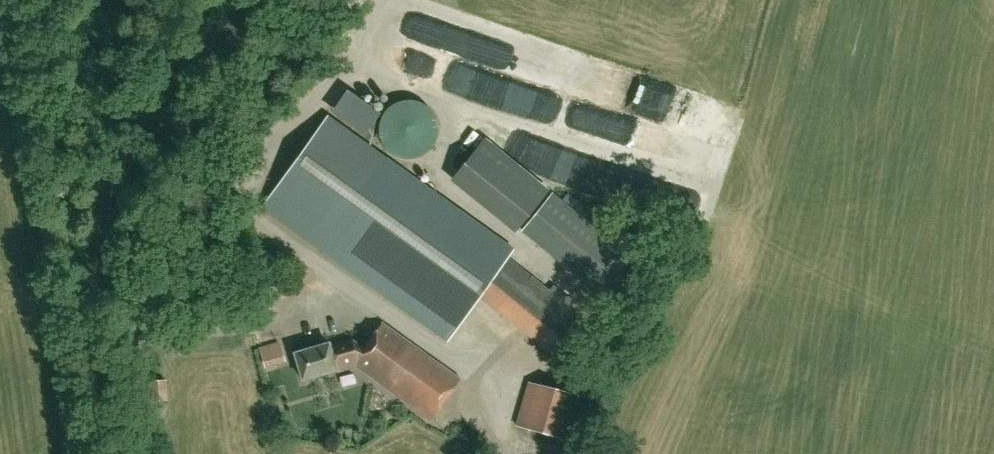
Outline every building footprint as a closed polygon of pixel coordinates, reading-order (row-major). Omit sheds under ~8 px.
[(444,56),(437,83),(498,99),(505,71),(444,56)] [(619,76),(612,107),(691,125),(698,95),(619,76)] [(354,111),(357,113),(364,102),(340,88),(331,103),(351,115),(354,111)] [(393,158),(437,134),(422,108),(405,117),(394,98),(368,113),(393,158)] [(480,296),(498,310),(551,352),(580,315),(507,258),(513,249),(327,115),(261,207),(448,341),(480,296)] [(691,165),(697,142),(619,120),(613,139),(647,149),(641,170),(660,175),(665,158),(691,165)] [(302,380),(336,370),(336,369),(354,363),(431,419),(459,380),(382,324),(363,350),(355,345),(354,345),(352,339),(329,346),(329,343),(294,353),(302,380)] [(150,402),(168,401),(167,380),(149,381),(150,402)] [(566,440),(578,398),(529,384),(517,426),(566,440)]
